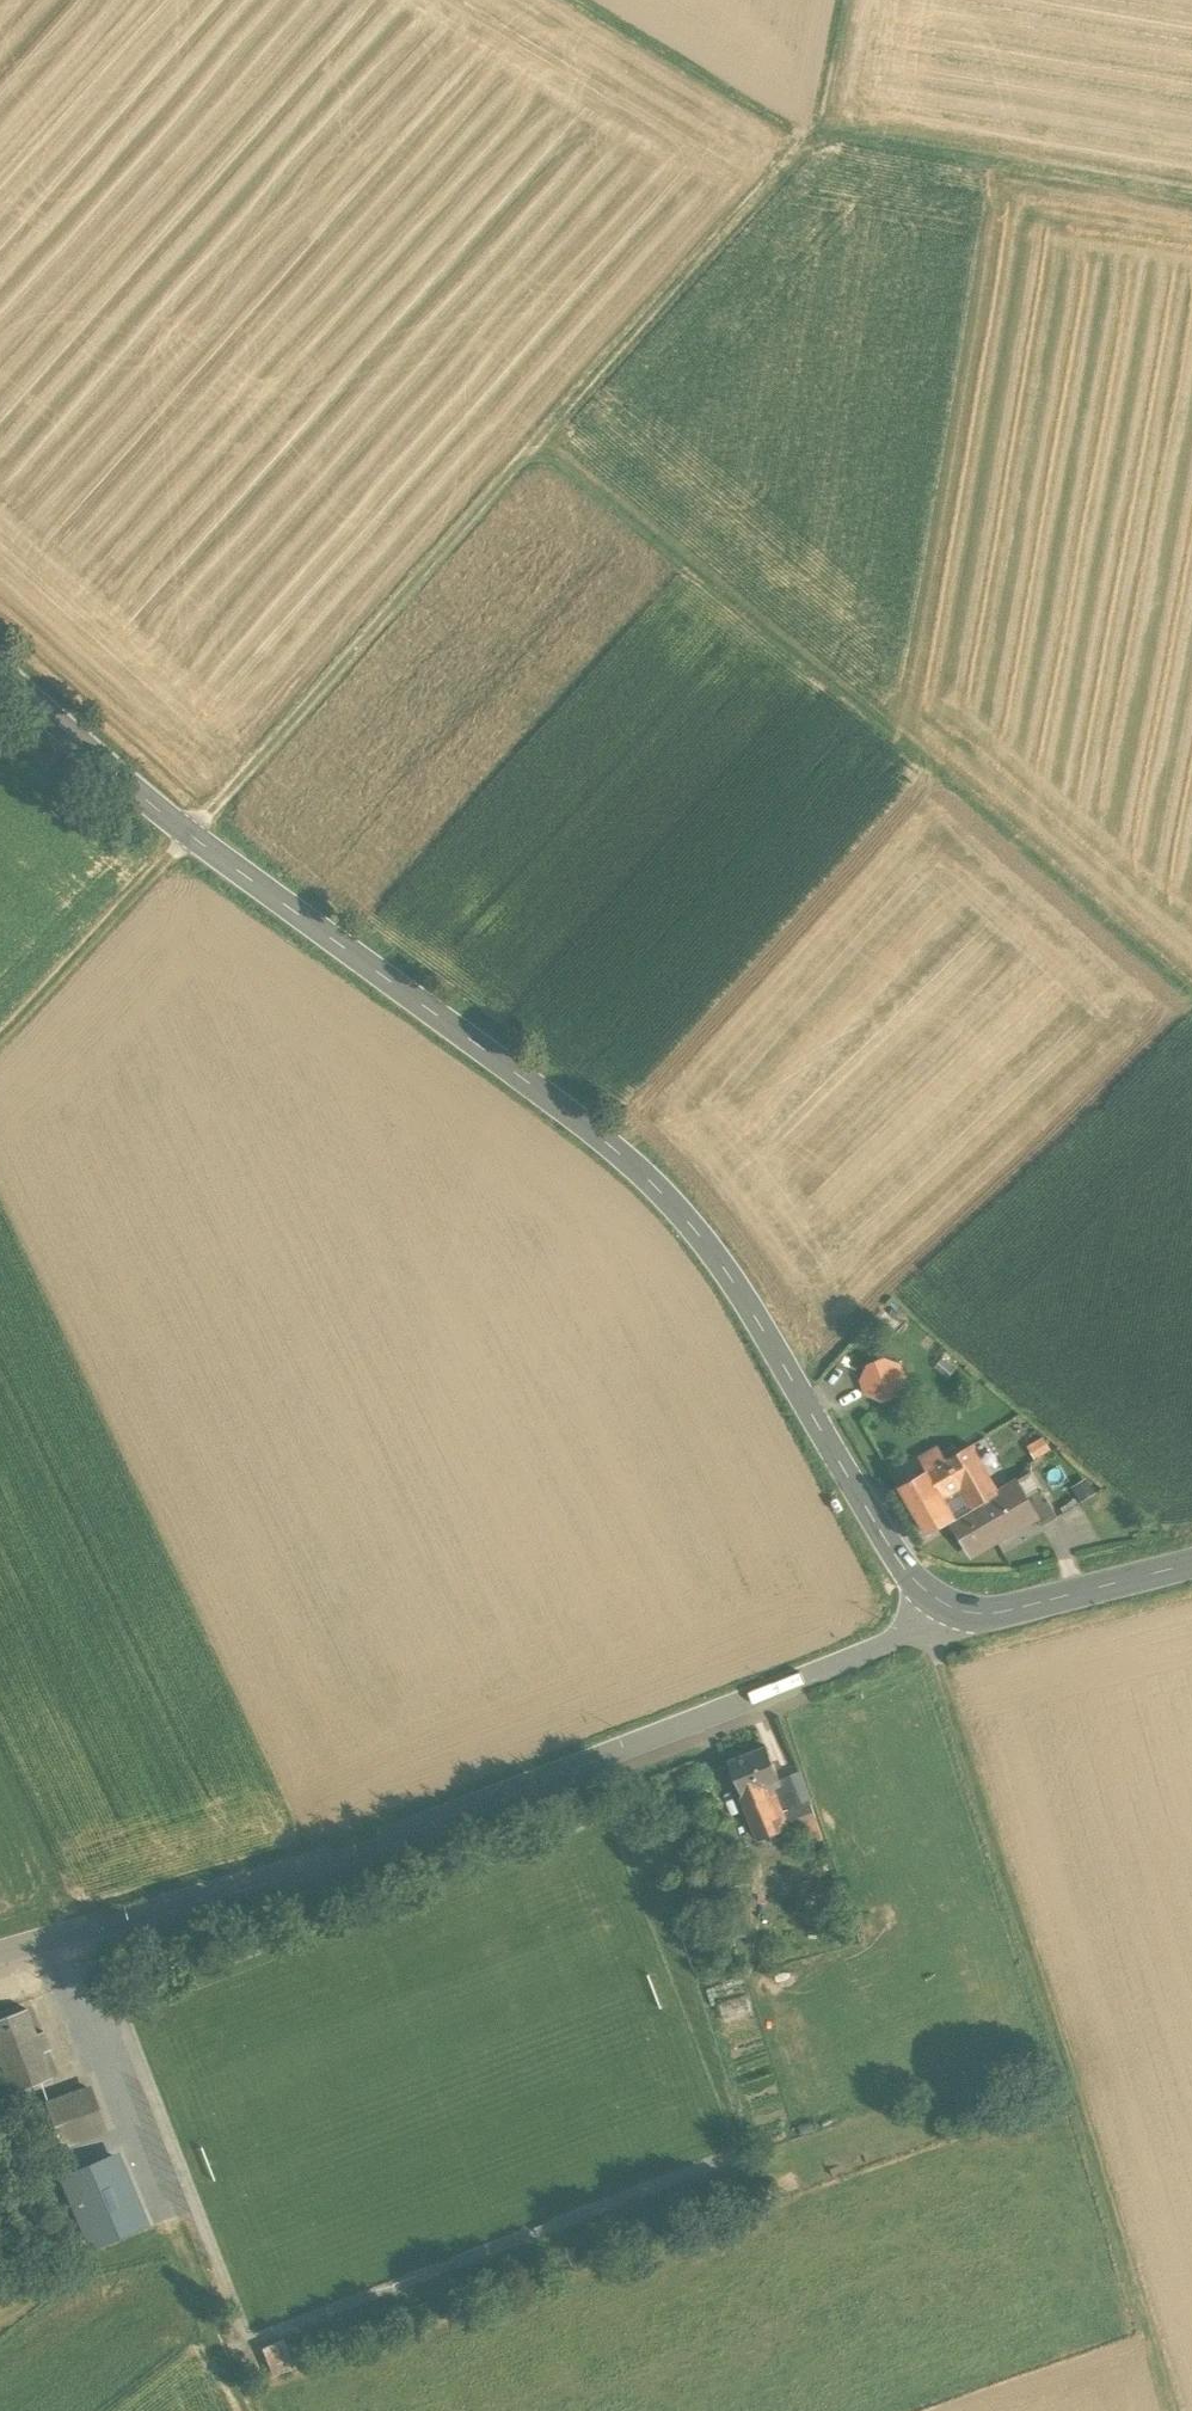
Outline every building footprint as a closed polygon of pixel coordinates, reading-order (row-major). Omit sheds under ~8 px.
[(883,1356),(867,1362),(859,1379),(866,1395),(883,1402),(898,1395),(905,1379),(899,1363),(883,1356)] [(971,1445),(947,1459),(962,1490),(988,1475),(971,1445)] [(940,1463),(899,1486),(916,1514),(943,1500),(938,1490),(950,1484),(940,1463)] [(988,1475),(962,1490),(971,1509),(998,1493),(988,1475)] [(958,1516),(951,1521),(968,1549),(992,1535),(996,1542),(1035,1519),(1036,1518),(1024,1497),(1016,1483),(971,1509),(958,1516)] [(1040,1489),(1024,1497),(1036,1518),(1035,1519),(1040,1527),(1055,1518),(1040,1489)] [(943,1500),(916,1514),(927,1534),(951,1521),(958,1516),(947,1498),(943,1500)] [(766,1745),(728,1760),(742,1795),(764,1786),(780,1780),(766,1745)] [(798,1771),(790,1774),(797,1790),(805,1787),(798,1771)] [(764,1786),(742,1795),(760,1839),(787,1829),(781,1813),(775,1816),(764,1786)] [(805,1787),(797,1790),(803,1805),(811,1802),(805,1787)] [(797,1790),(782,1796),(788,1811),(803,1805),(797,1790)] [(788,1811),(781,1813),(787,1829),(816,1818),(811,1802),(803,1805),(788,1811)] [(0,2018),(0,2064),(11,2092),(52,2077),(25,2008),(0,2018)] [(87,2087),(46,2102),(62,2147),(103,2132),(87,2087)] [(96,2159),(68,2170),(77,2192),(105,2180),(96,2159)] [(133,2194),(104,2206),(113,2229),(143,2216),(133,2194)]
